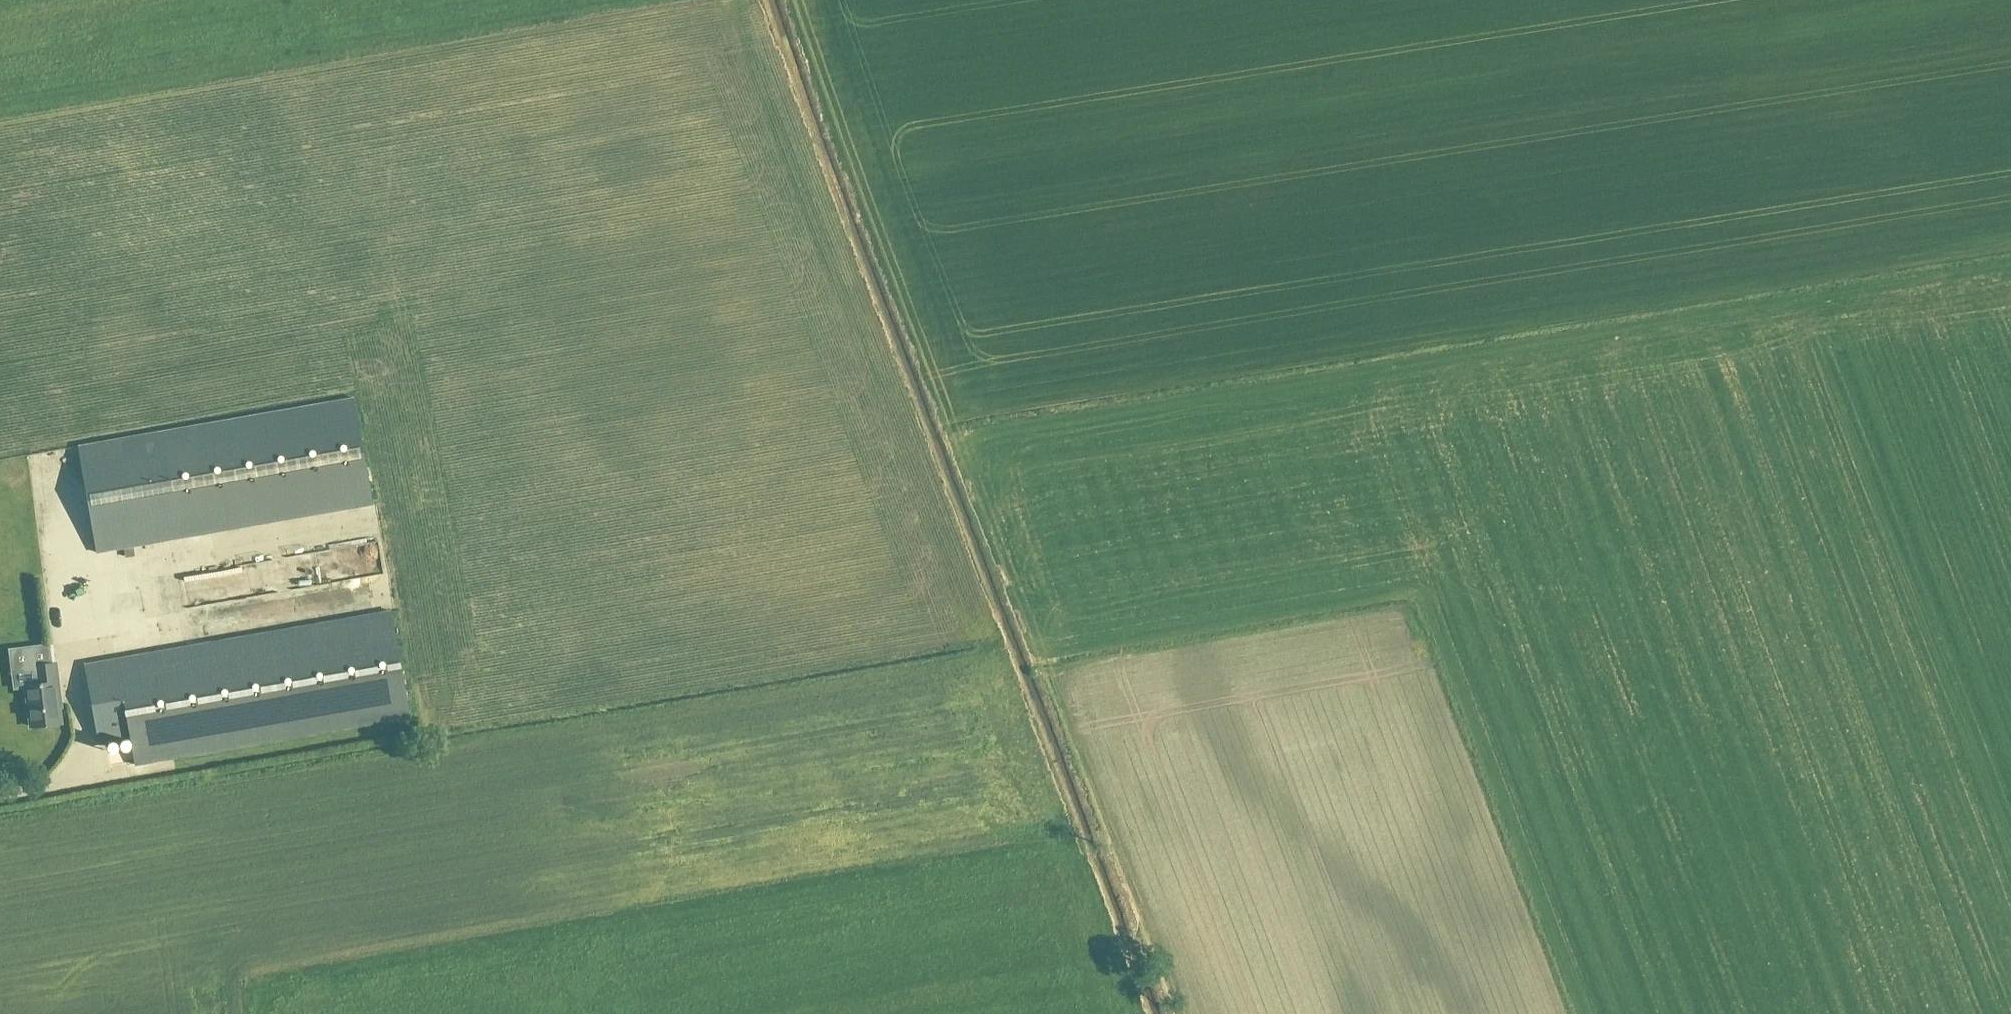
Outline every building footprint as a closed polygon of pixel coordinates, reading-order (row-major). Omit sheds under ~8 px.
[(353,396),(76,445),(96,555),(373,506),(353,396)] [(135,767),(409,720),(391,613),(85,666),(99,745),(131,739),(135,767)] [(25,688),(31,729),(61,725),(58,701),(60,701),(55,665),(35,668),(37,686),(25,688)]
